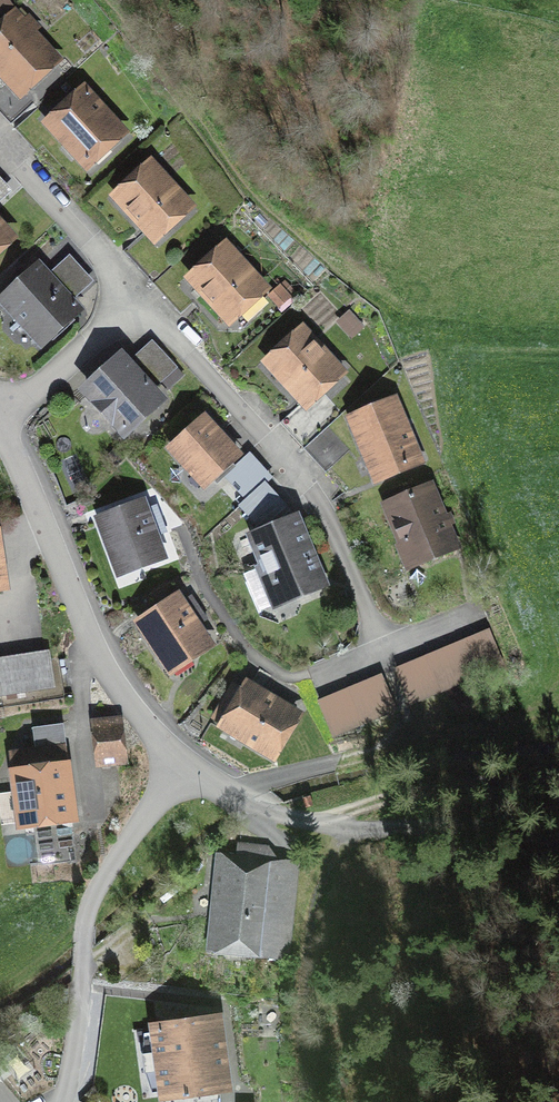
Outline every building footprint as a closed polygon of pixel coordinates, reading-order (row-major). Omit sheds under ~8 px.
[(0,32),(0,68),(20,89),(53,59),(30,35),(37,28),(27,17),(20,24),(15,18),(0,32)] [(84,93),(51,123),(87,162),(119,132),(84,93)] [(123,251),(153,284),(177,262),(153,235),(186,205),(150,166),(118,196),(147,228),(123,251)] [(193,278),(177,262),(153,284),(180,314),(205,292),(228,317),(261,287),(225,248),(193,278)] [(38,268),(4,299),(42,341),(76,310),(38,268)] [(304,400),(280,424),(303,448),(327,426),(340,414),(317,390),(338,371),(302,332),(269,362),(304,400)] [(120,359),(87,390),(125,431),(158,401),(120,359)] [(393,402),(353,419),(377,478),(418,461),(393,402)] [(204,418),(171,448),(204,485),(237,454),(204,418)] [(327,426),(303,448),(325,473),(349,451),(327,426)] [(428,486),(387,503),(404,544),(413,540),(422,561),(454,548),(428,486)] [(142,504),(100,519),(119,572),(161,556),(154,536),(165,532),(155,506),(144,510),(142,504)] [(321,582),(295,520),(254,537),(280,599),(289,595),(296,598),(308,593),(311,586),(321,582)] [(184,652),(188,658),(208,644),(196,626),(206,620),(191,596),(181,603),(177,598),(140,623),(167,664),(184,652)] [(503,662),(490,632),(446,651),(458,681),(503,662)] [(458,681),(446,651),(400,670),(413,700),(458,681)] [(53,686),(48,654),(0,661),(0,694),(53,686)] [(397,707),(384,676),(353,689),(366,720),(397,707)] [(233,684),(213,718),(270,752),(293,714),(248,687),(245,692),(233,684)] [(334,733),(366,720),(353,689),(321,702),(334,733)] [(118,724),(96,726),(100,760),(122,758),(118,724)] [(60,747),(15,753),(24,822),(69,816),(60,747)] [(272,947),(273,939),(287,940),(296,865),(274,862),(266,847),(241,844),(239,858),(228,857),(219,941),(272,947)] [(165,1095),(224,1087),(215,1019),(156,1027),(160,1053),(143,1055),(145,1072),(162,1069),(165,1095)]
